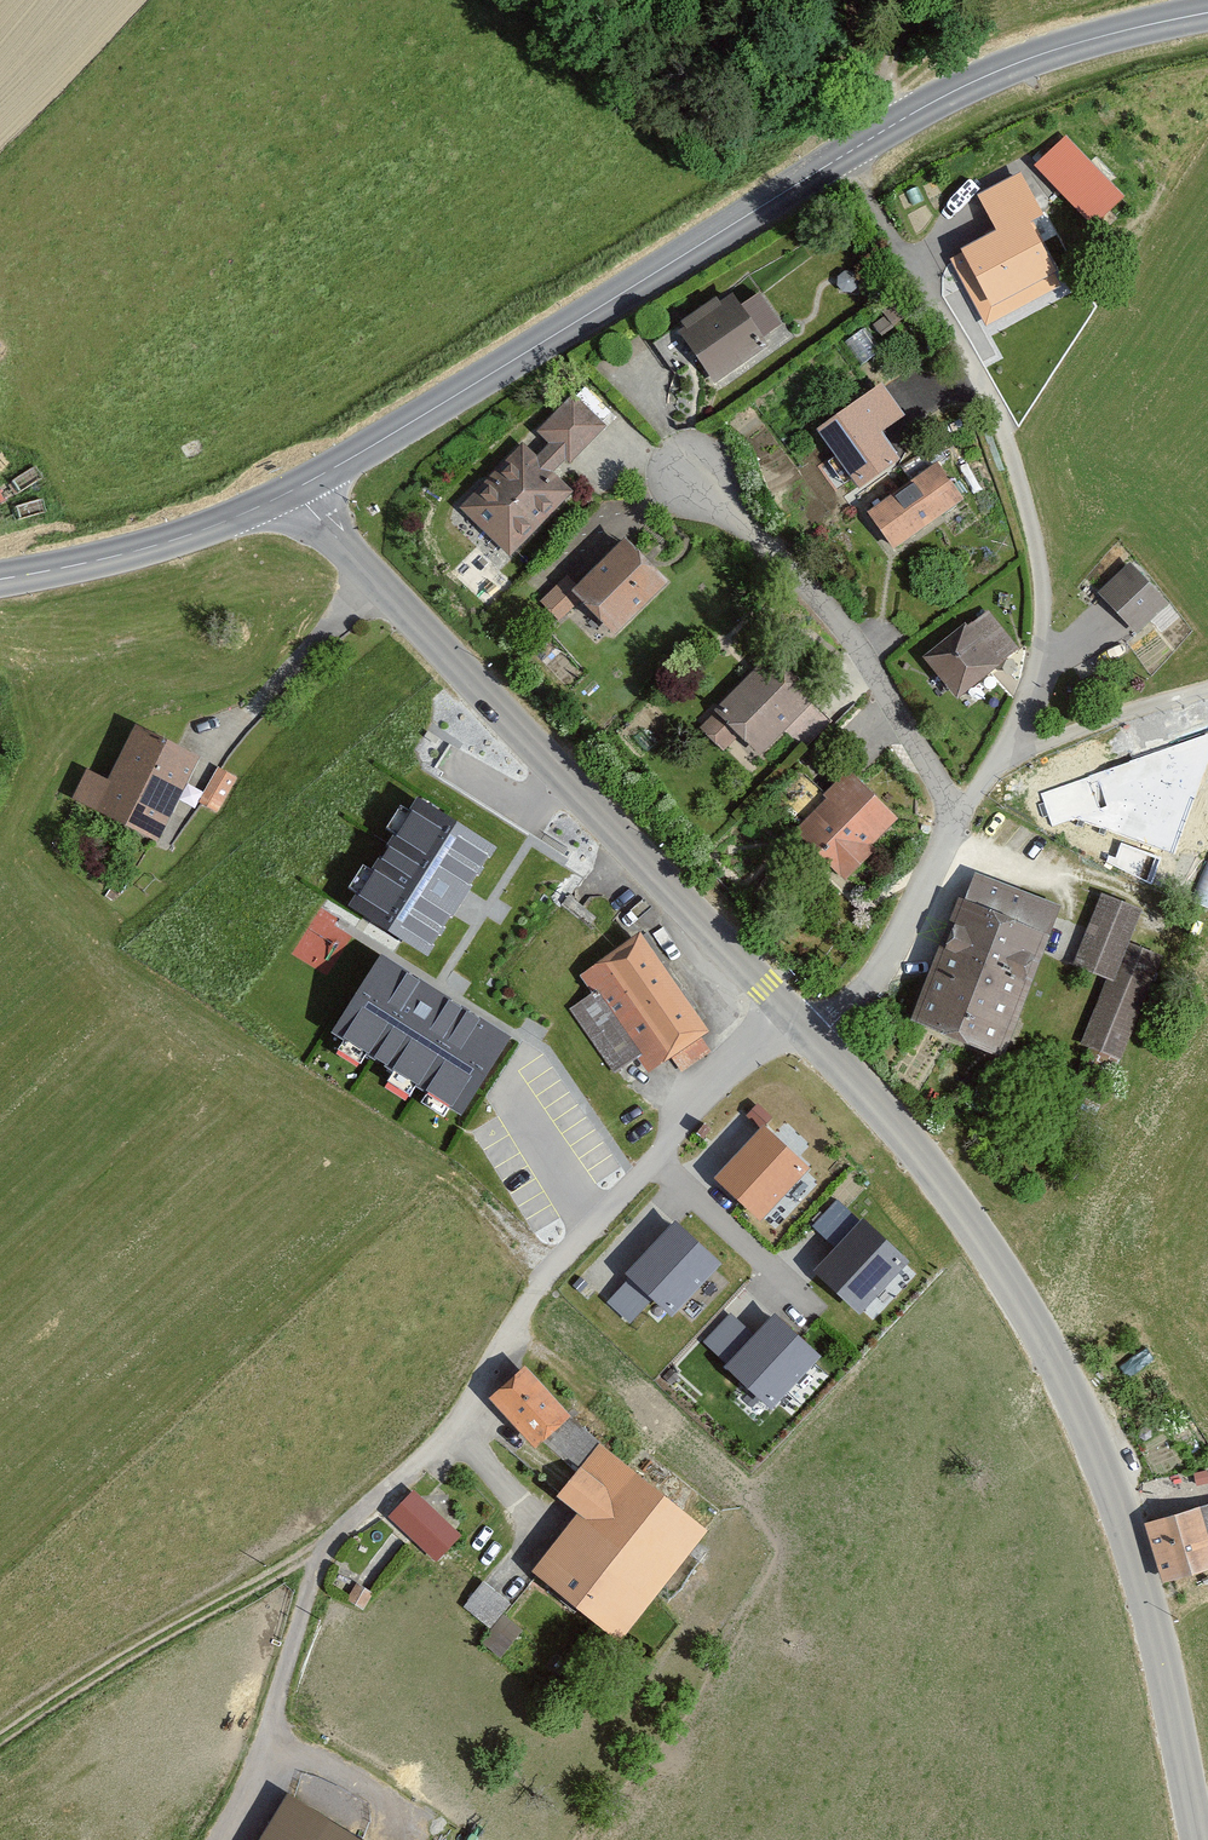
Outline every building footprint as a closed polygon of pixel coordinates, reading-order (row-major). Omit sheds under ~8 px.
[(1094,222),(1127,190),(1068,128),(1035,160),(1094,222)] [(998,238),(946,291),(1024,351),(1072,296),(998,238)] [(754,277),(683,327),(719,378),(790,328),(754,277)] [(553,442),(539,456),(559,475),(607,425),(574,394),(540,430),(553,442)] [(891,394),(826,434),(857,485),(922,445),(891,394)] [(524,440),(463,502),(514,552),(575,491),(559,475),(539,456),(524,440)] [(947,459),(874,510),(901,549),(974,499),(947,459)] [(676,580),(632,537),(582,588),(588,594),(626,631),(676,580)] [(1134,556),(1099,587),(1138,631),(1173,600),(1134,556)] [(588,594),(582,588),(567,572),(539,599),(559,621),(588,594)] [(991,607),(931,658),(967,699),(1026,647),(991,607)] [(827,695),(780,646),(701,720),(728,750),(750,729),(770,749),(827,695)] [(199,752),(141,725),(117,777),(86,762),(71,796),(159,837),(199,752)] [(1108,756),(1083,797),(1124,821),(1148,780),(1108,756)] [(213,765),(195,799),(213,808),(231,774),(213,765)] [(906,816),(856,765),(794,824),(857,889),(884,863),(871,849),(906,816)] [(349,913),(426,962),(497,853),(420,803),(349,913)] [(979,867),(969,894),(1065,930),(1075,903),(979,867)] [(1151,910),(1109,892),(1080,962),(1110,975),(1121,979),(1136,941),(1151,910)] [(1065,930),(969,894),(921,1018),(1018,1056),(1065,930)] [(643,936),(581,979),(651,1079),(712,1036),(643,936)] [(1170,954),(1136,941),(1121,979),(1110,975),(1085,1039),(1130,1057),(1170,954)] [(378,960),(330,1039),(465,1122),(514,1043),(378,960)] [(763,1132),(713,1185),(762,1230),(811,1176),(763,1132)] [(910,1265),(835,1200),(811,1227),(837,1250),(813,1278),(862,1320),(910,1265)] [(677,1227),(605,1303),(631,1327),(651,1306),(673,1326),(725,1272),(677,1227)] [(756,1339),(731,1315),(699,1349),(769,1416),(819,1363),(774,1320),(756,1339)] [(582,1413),(539,1363),(499,1397),(542,1447),(582,1413)] [(722,1530),(609,1441),(567,1495),(590,1513),(544,1572),(634,1642),(722,1530)] [(413,1491),(389,1517),(436,1561),(461,1535),(413,1491)] [(1145,1523),(1163,1584),(1207,1571),(1207,1504),(1145,1523)] [(463,1600),(489,1622),(511,1597),(485,1575),(463,1600)] [(498,1610),(483,1640),(505,1650),(520,1620),(498,1610)] [(288,1787),(256,1839),(377,1839),(288,1787)]
